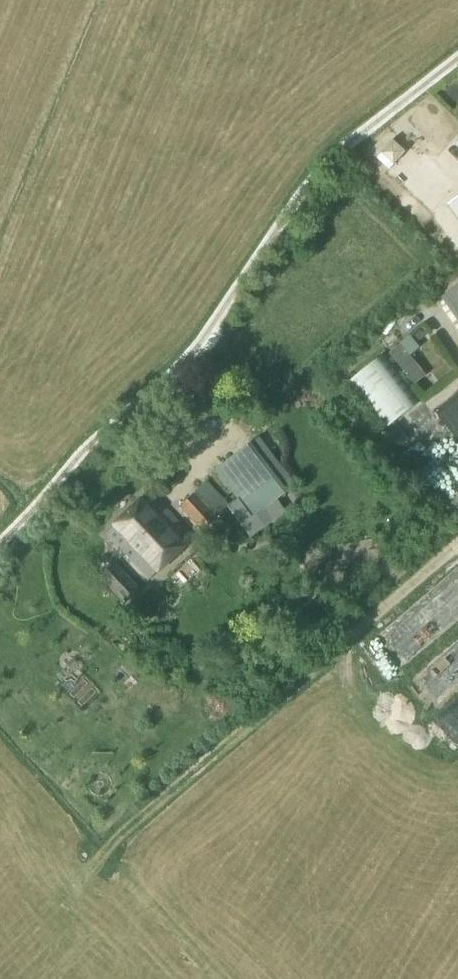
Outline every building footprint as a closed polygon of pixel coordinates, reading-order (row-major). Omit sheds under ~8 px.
[(457,217),(457,200),(450,206),(457,217)] [(446,283),(457,300),(457,275),(446,283)] [(400,344),(389,354),(414,385),(426,375),(410,356),(419,349),(410,337),(400,344)] [(439,414),(457,434),(457,397),(439,414)] [(215,471),(251,519),(288,492),(252,443),(215,471)] [(181,509),(202,533),(229,508),(208,484),(181,509)] [(107,534),(150,581),(194,541),(150,494),(107,534)] [(101,578),(125,605),(140,591),(115,565),(101,578)]
